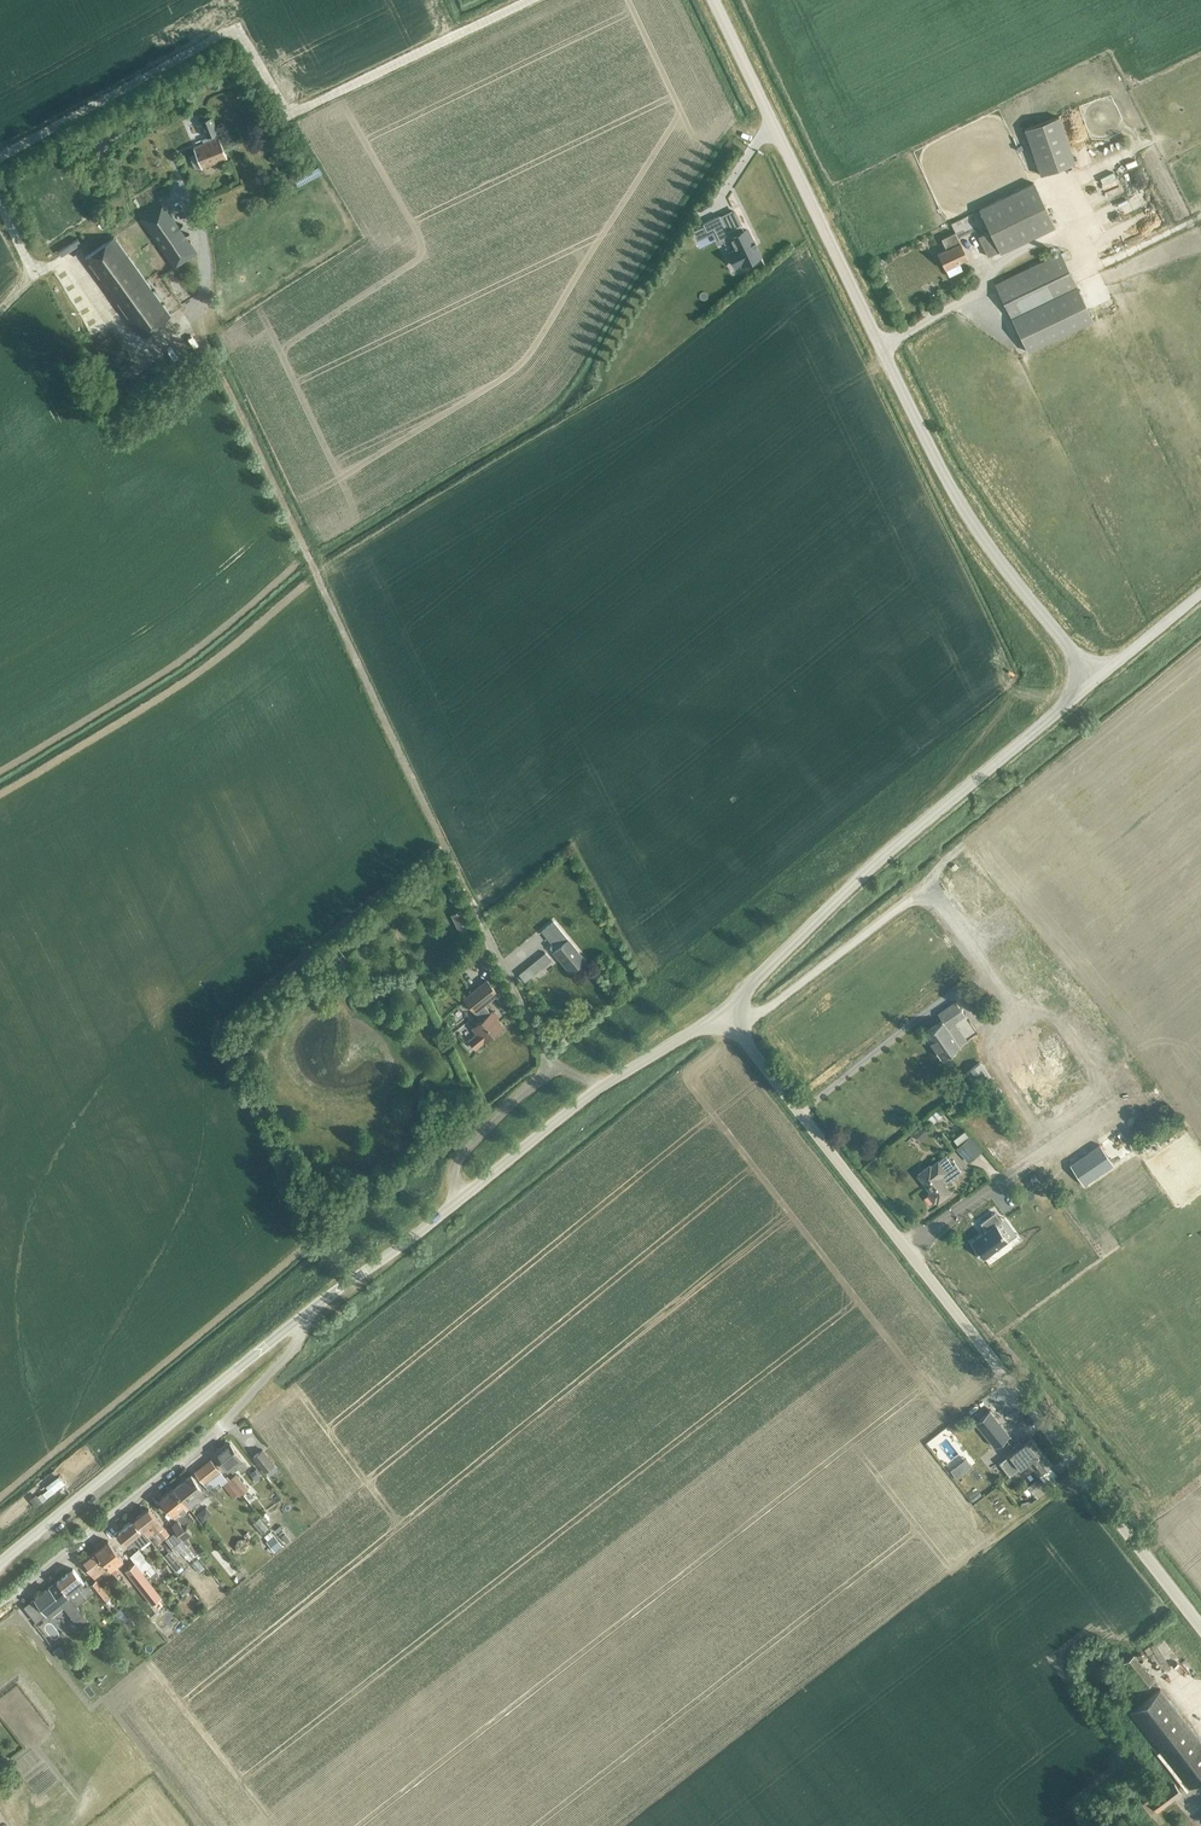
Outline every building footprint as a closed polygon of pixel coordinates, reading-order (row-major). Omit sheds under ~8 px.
[(194,148),(202,168),(227,157),(219,137),(209,113),(201,116),(202,117),(199,118),(207,137),(202,139),(204,144),(194,148)] [(1025,129),(1041,175),(1075,162),(1059,117),(1025,129)] [(1122,166),(1125,174),(1134,171),(1131,163),(1122,166)] [(1119,206),(1149,194),(1142,176),(1115,188),(1114,183),(1106,186),(1109,194),(1113,192),(1119,206)] [(979,209),(990,231),(979,236),(988,256),(999,250),(1000,252),(1055,226),(1034,183),(979,209)] [(177,202),(183,199),(177,186),(171,189),(177,202)] [(140,218),(175,268),(197,253),(163,203),(140,218)] [(720,215),(703,224),(704,226),(706,231),(714,227),(719,239),(727,236),(728,239),(734,249),(727,253),(734,268),(741,265),(742,267),(762,257),(748,227),(743,229),(741,225),(728,232),(720,216),(720,215)] [(65,247),(83,234),(79,227),(61,240),(65,247)] [(938,253),(946,268),(968,258),(960,242),(955,232),(942,239),(947,249),(938,253)] [(85,257),(142,336),(170,315),(114,237),(85,257)] [(1109,248),(1111,255),(1122,251),(1120,244),(1109,248)] [(1098,254),(1100,260),(1111,256),(1108,250),(1098,254)] [(1093,320),(1077,286),(1060,253),(995,284),(1028,351),(1093,320)] [(103,348),(118,370),(131,360),(116,339),(103,348)] [(461,910),(450,915),(460,936),(471,931),(461,910)] [(541,931),(548,939),(556,949),(553,951),(570,971),(585,959),(553,921),(541,931)] [(535,961),(519,973),(525,980),(540,968),(535,961)] [(475,1012),(475,1011),(482,1020),(472,1028),(477,1033),(469,1040),(476,1048),(483,1042),(484,1042),(503,1026),(492,1012),(490,1013),(484,1005),(498,993),(487,980),(464,999),(475,1012)] [(458,1005),(453,1009),(460,1019),(465,1016),(458,1005)] [(943,1020),(924,1033),(928,1038),(934,1048),(941,1058),(959,1045),(944,1023),(948,1021),(951,1025),(965,1015),(960,1009),(943,1020)] [(981,1061),(970,1069),(989,1097),(1001,1089),(981,1061)] [(936,1111),(926,1119),(931,1125),(941,1117),(936,1111)] [(980,1122),(974,1127),(984,1139),(990,1134),(980,1122)] [(983,1151),(970,1136),(955,1148),(968,1163),(983,1151)] [(1100,1144),(1070,1165),(1083,1185),(1113,1164),(1100,1144)] [(955,1164),(953,1166),(946,1156),(932,1166),(931,1165),(917,1175),(926,1188),(925,1188),(935,1201),(937,1200),(938,1201),(950,1193),(944,1185),(961,1173),(955,1164)] [(1026,1186),(1047,1171),(1041,1163),(1020,1179),(1026,1186)] [(986,1230),(970,1242),(983,1259),(1008,1240),(996,1224),(1001,1220),(995,1213),(981,1223),(986,1230)] [(989,1410),(975,1422),(994,1447),(1009,1435),(989,1410)] [(1007,1456),(998,1463),(1009,1476),(1010,1476),(1015,1472),(1018,1469),(1019,1468),(1027,1462),(1042,1451),(1031,1438),(1022,1444),(1020,1440),(1014,1445),(1017,1449),(1009,1455),(1007,1456)] [(237,1468),(233,1464),(236,1463),(243,1472),(248,1467),(230,1444),(216,1455),(227,1469),(229,1468),(233,1472),(237,1468)] [(252,1457),(263,1473),(274,1465),(262,1450),(252,1457)] [(1042,1451),(1027,1462),(1033,1470),(1037,1476),(1052,1465),(1042,1451)] [(236,1496),(237,1497),(242,1494),(240,1492),(229,1479),(227,1481),(210,1459),(195,1471),(204,1483),(210,1490),(219,1483),(232,1499),(236,1496)] [(1015,1472),(1010,1476),(1016,1483),(1021,1478),(1026,1484),(1028,1482),(1024,1476),(1018,1469),(1015,1472)] [(49,1480),(40,1486),(43,1491),(63,1479),(58,1470),(47,1476),(49,1480)] [(236,1474),(229,1479),(240,1492),(242,1494),(248,1489),(236,1474)] [(191,1475),(174,1488),(189,1506),(191,1505),(187,1500),(197,1493),(201,1499),(207,1495),(202,1489),(191,1475)] [(1029,1486),(1034,1492),(1045,1483),(1040,1477),(1029,1486)] [(189,1506),(174,1488),(160,1499),(175,1518),(189,1506)] [(199,1513),(209,1508),(205,1501),(196,1506),(199,1513)] [(134,1520),(146,1534),(147,1536),(156,1529),(163,1538),(168,1533),(149,1508),(134,1520)] [(260,1518),(252,1524),(261,1535),(269,1528),(260,1518)] [(136,1542),(140,1547),(150,1539),(147,1536),(146,1534),(144,1535),(133,1521),(119,1532),(130,1547),(136,1542)] [(177,1521),(171,1525),(183,1539),(191,1533),(186,1526),(183,1529),(177,1521)] [(165,1540),(171,1549),(183,1539),(171,1525),(169,1527),(174,1533),(165,1540)] [(192,1534),(191,1533),(183,1539),(196,1555),(202,1550),(199,1546),(194,1550),(186,1539),(192,1534)] [(274,1534),(266,1541),(275,1551),(282,1545),(274,1534)] [(183,1539),(171,1549),(177,1555),(180,1553),(187,1561),(196,1555),(183,1539)] [(95,1551),(108,1567),(110,1569),(123,1559),(108,1540),(95,1551)] [(227,1570),(232,1566),(212,1543),(207,1548),(227,1570)] [(137,1548),(130,1554),(143,1572),(151,1566),(137,1548)] [(108,1567),(95,1551),(82,1561),(95,1577),(108,1567)] [(170,1553),(166,1557),(177,1570),(181,1566),(170,1553)] [(135,1563),(126,1570),(152,1604),(162,1597),(135,1563)] [(73,1568),(57,1581),(68,1594),(68,1595),(76,1605),(77,1606),(86,1598),(95,1591),(90,1585),(86,1580),(84,1581),(81,1578),(80,1578),(73,1568)] [(95,1591),(105,1603),(110,1598),(95,1580),(90,1585),(95,1591)] [(68,1594),(57,1581),(26,1606),(37,1620),(42,1616),(49,1611),(51,1613),(62,1604),(77,1623),(85,1616),(76,1605),(68,1595),(68,1594)] [(181,1611),(194,1603),(187,1592),(174,1599),(181,1611)] [(150,1609),(154,1614),(165,1605),(161,1600),(150,1609)] [(168,1604),(153,1615),(159,1622),(173,1611),(168,1604)] [(120,1609),(114,1613),(122,1623),(128,1619),(120,1609)] [(128,1619),(122,1623),(128,1631),(134,1626),(128,1619)] [(1157,1639),(1137,1653),(1147,1667),(1152,1663),(1149,1659),(1163,1649),(1157,1639)] [(1124,1662),(1144,1688),(1153,1680),(1134,1655),(1124,1662)] [(1160,1689),(1130,1712),(1188,1787),(1200,1778),(1200,1742),(1160,1689)] [(1142,1804),(1151,1816),(1157,1812),(1147,1800),(1142,1804)]
